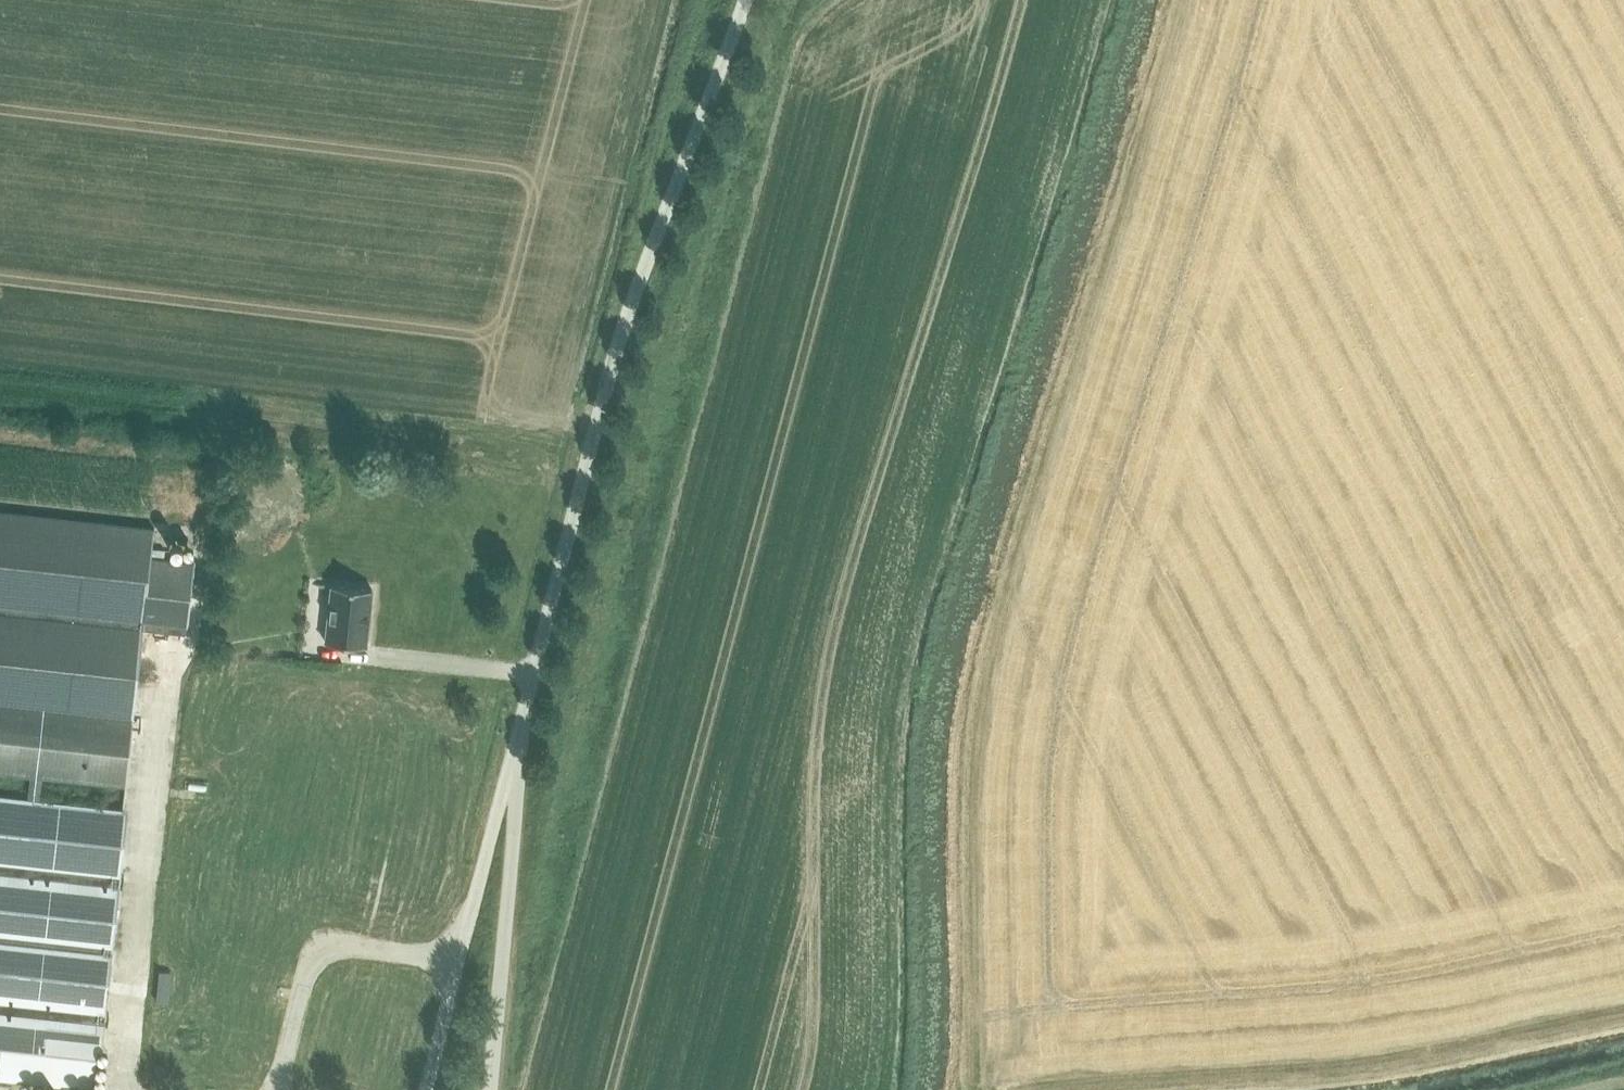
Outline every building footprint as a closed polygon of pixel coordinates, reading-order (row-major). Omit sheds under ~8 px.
[(27,800),(41,801),(42,778),(126,787),(134,719),(144,629),(186,634),(194,562),(151,557),(154,528),(0,511),(0,773),(29,776),(27,800)] [(326,640),(368,643),(373,588),(331,584),(326,640)] [(210,649),(228,651),(230,641),(211,639),(210,649)] [(93,1087),(123,810),(41,801),(27,800),(0,797),(0,1077),(93,1087)] [(156,997),(167,997),(168,968),(157,968),(156,997)] [(154,1077),(165,1078),(166,1065),(156,1064),(154,1077)]
